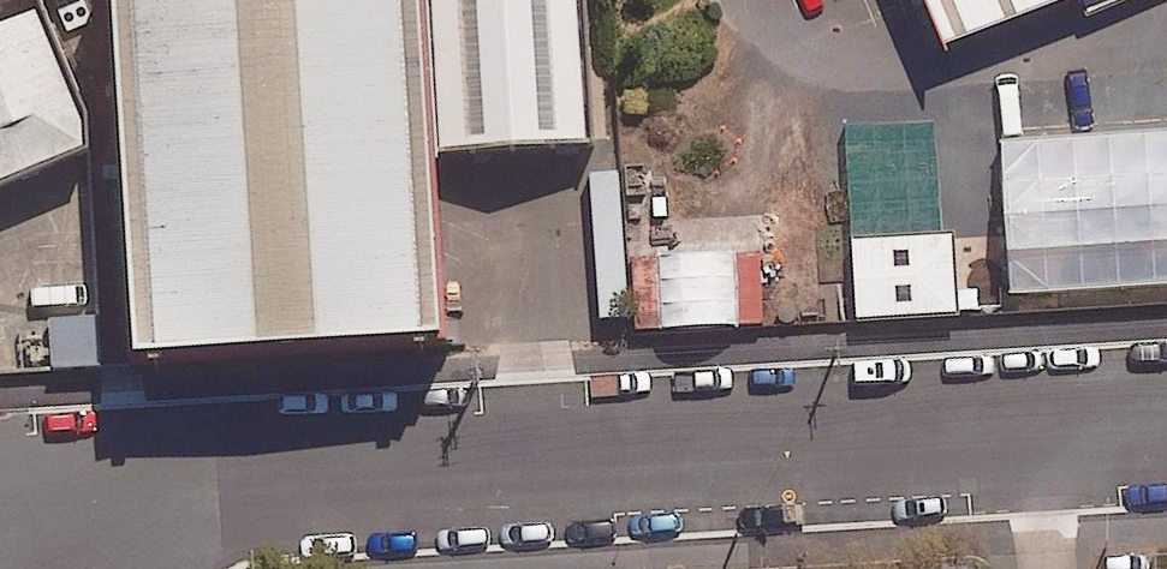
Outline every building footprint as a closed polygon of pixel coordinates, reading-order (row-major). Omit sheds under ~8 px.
[(127,369),(140,368),(446,349),(434,161),(425,0),(105,0),(127,369)] [(434,161),(595,153),(587,0),(425,0),(434,161)] [(943,57),(1082,0),(919,0),(943,57)] [(0,30),(0,193),(85,158),(81,122),(35,15),(0,30)] [(953,313),(952,236),(936,236),(935,112),(849,113),(850,314),(953,313)] [(1000,143),(1011,297),(1166,286),(1166,131),(1000,143)] [(758,252),(630,257),(632,327),(761,322),(758,252)] [(97,317),(49,319),(51,373),(100,370),(97,317)]
